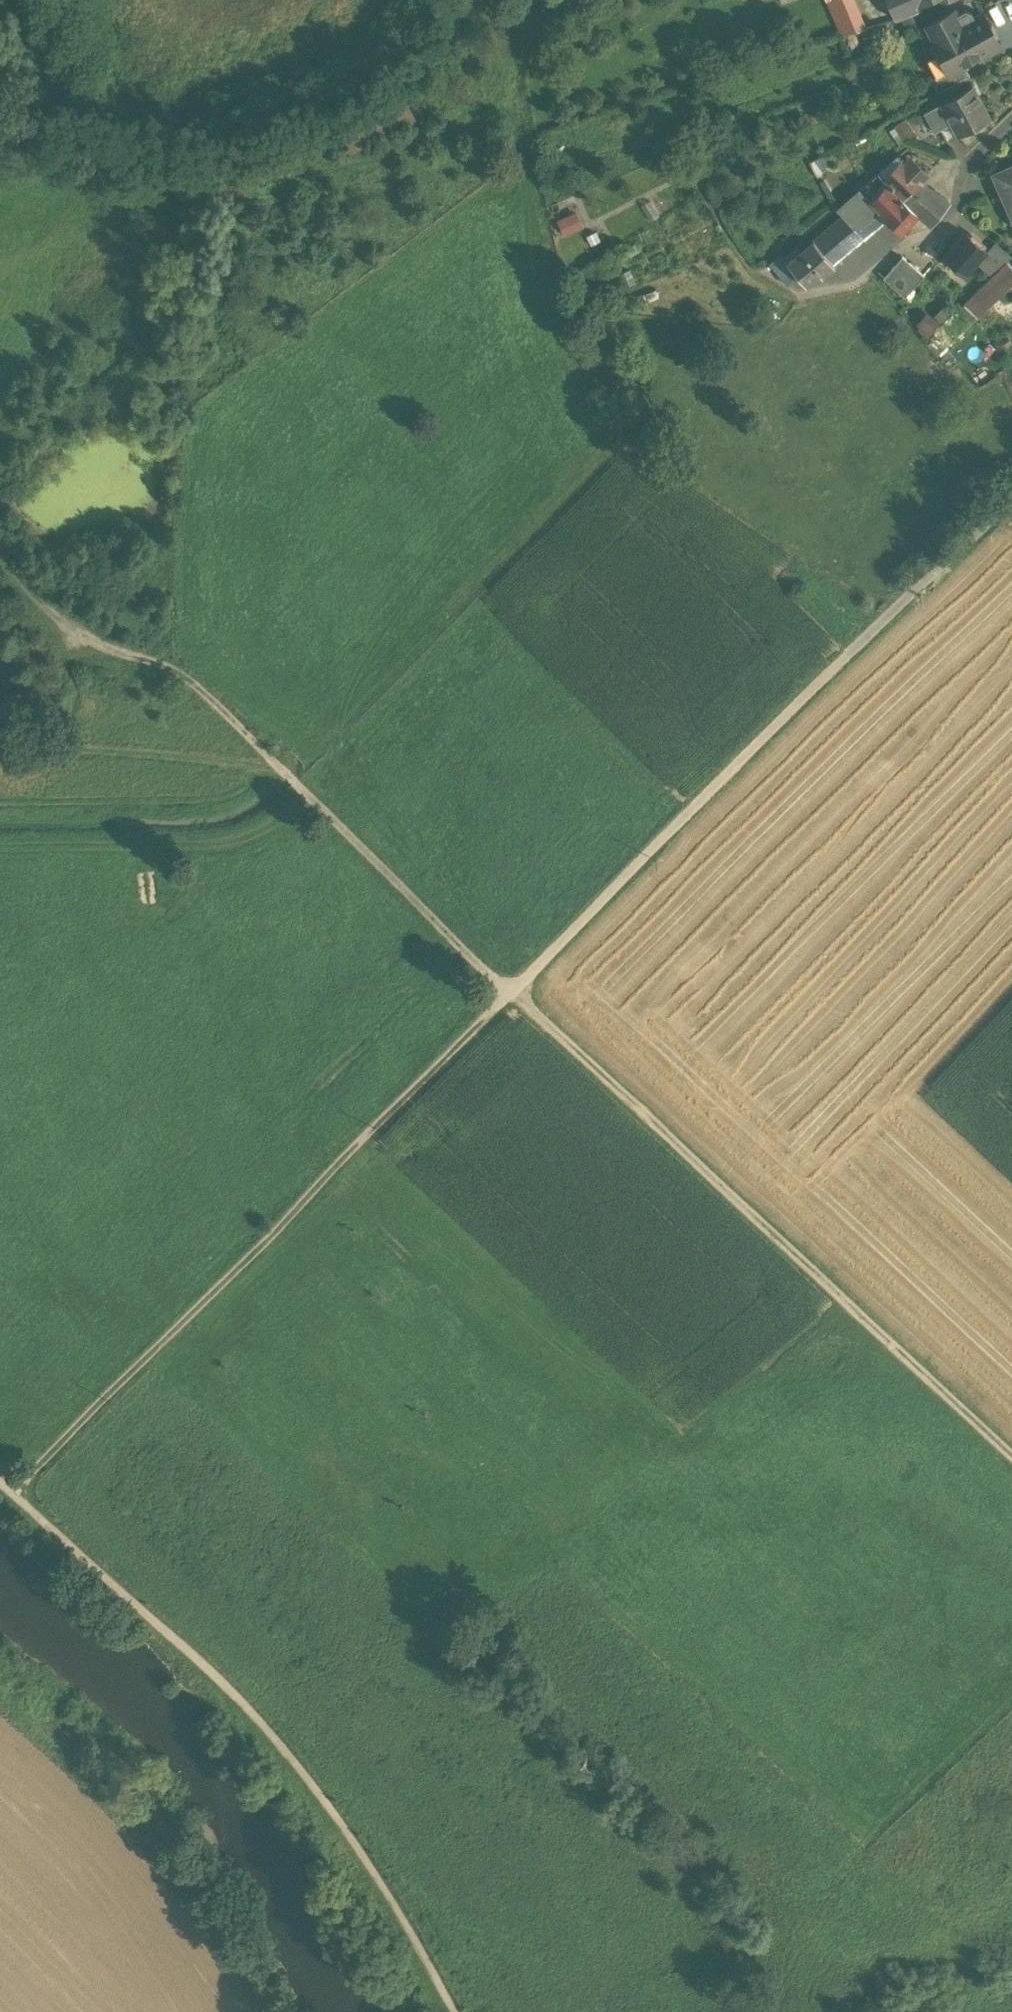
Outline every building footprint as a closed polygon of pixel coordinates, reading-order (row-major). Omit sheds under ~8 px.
[(843,36),(863,29),(853,0),(828,0),(843,36)] [(917,0),(890,0),(897,19),(921,10),(919,7),(917,0)] [(974,17),(971,11),(965,9),(956,14),(962,24),(974,17)] [(956,14),(954,10),(927,24),(935,39),(933,40),(949,69),(950,71),(964,64),(967,62),(966,60),(977,54),(978,56),(1000,44),(983,13),(974,17),(962,24),(956,14)] [(949,69),(931,79),(938,92),(970,74),(964,64),(950,71),(949,69)] [(972,85),(940,102),(951,122),(957,134),(989,116),(972,85)] [(940,102),(923,112),(934,131),(940,128),(951,122),(940,102)] [(914,132),(904,119),(894,125),(905,139),(914,132)] [(951,122),(940,128),(946,140),(958,134),(957,134),(951,122)] [(906,162),(899,155),(878,173),(885,181),(886,181),(904,199),(920,182),(927,174),(918,165),(915,165),(914,166),(909,161),(906,162)] [(995,175),(1011,213),(1011,168),(995,175)] [(878,173),(859,189),(872,202),(879,196),(875,190),(881,185),(885,181),(878,173)] [(904,199),(886,181),(885,181),(881,185),(888,193),(876,206),(882,213),(901,232),(918,213),(904,199)] [(949,203),(920,182),(904,199),(918,213),(932,226),(949,203)] [(872,202),(859,189),(838,208),(844,216),(852,225),(853,225),(862,234),(873,223),(882,213),(872,202)] [(566,233),(584,225),(577,211),(559,219),(566,233)] [(852,225),(844,216),(830,228),(848,249),(863,236),(862,235),(862,234),(853,225),(852,225)] [(848,249),(830,228),(814,241),(832,262),(848,249)] [(966,232),(944,256),(964,275),(977,262),(987,251),(966,232)] [(946,247),(936,238),(924,253),(933,262),(946,247)] [(788,262),(799,275),(805,282),(819,271),(822,274),(834,264),(832,262),(814,241),(788,262)] [(1011,257),(995,242),(987,251),(1002,266),(1006,262),(1011,257)] [(1002,266),(987,251),(977,262),(991,276),(1002,266)] [(788,262),(781,253),(769,262),(788,284),(799,275),(788,262)] [(924,275),(903,255),(884,277),(905,297),(924,275)] [(963,304),(975,317),(1011,282),(1011,269),(1006,262),(1002,266),(991,276),(963,304)]
